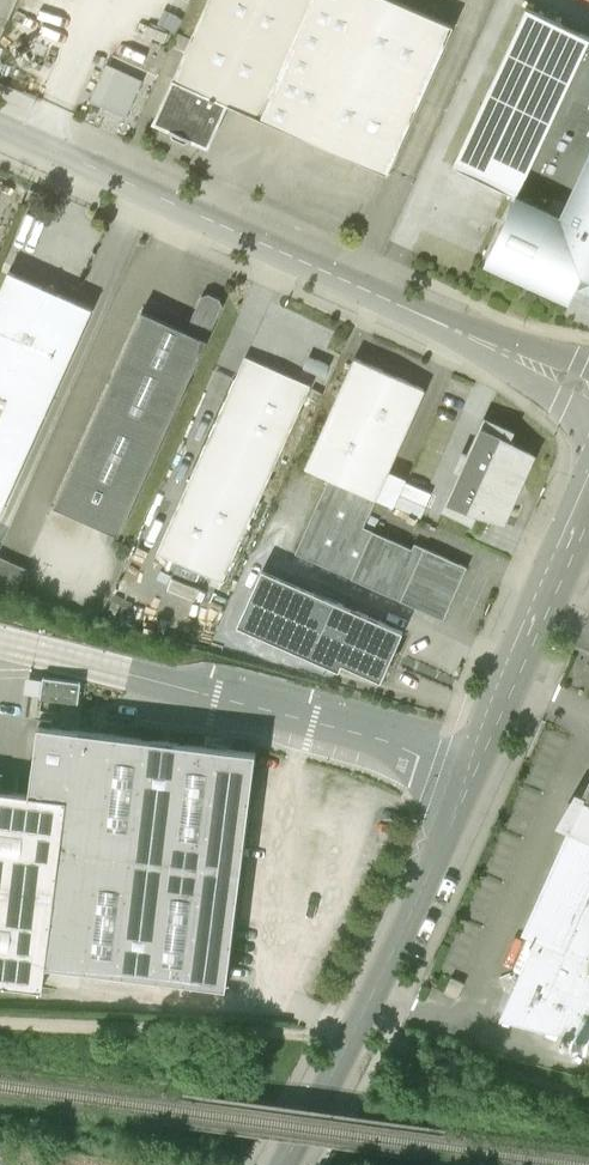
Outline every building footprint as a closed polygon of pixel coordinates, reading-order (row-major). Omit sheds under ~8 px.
[(387,174),(452,28),(391,0),(208,0),(153,121),(208,146),(227,103),(387,174)] [(526,9),(452,165),(516,194),(486,259),(570,298),(577,284),(588,290),(588,39),(526,9)] [(136,66),(147,71),(158,45),(148,40),(136,66)] [(158,76),(169,50),(158,45),(147,71),(158,76)] [(140,81),(107,66),(92,99),(115,109),(125,114),(140,81)] [(0,291),(0,513),(92,309),(58,294),(54,282),(42,287),(9,272),(0,291)] [(186,331),(142,310),(53,507),(119,536),(222,305),(220,298),(209,293),(201,296),(186,331)] [(311,386),(245,357),(156,553),(222,583),(311,386)] [(305,467),(330,478),(375,499),(425,389),(355,358),(305,467)] [(510,432),(486,422),(447,509),(470,520),(474,511),(481,515),(483,511),(502,519),(530,456),(511,448),(513,444),(506,441),(510,432)] [(362,527),(375,499),(330,478),(296,553),(443,619),(466,568),(414,545),(412,550),(362,527)] [(0,557),(0,589),(15,596),(27,570),(0,557)] [(403,632),(263,569),(238,625),(339,670),(342,664),(381,681),(387,667),(394,664),(396,659),(399,653),(397,646),(403,632)] [(46,675),(43,675),(41,696),(79,701),(82,681),(46,676),(46,675)] [(42,990),(45,966),(225,989),(256,752),(39,725),(29,793),(2,790),(4,770),(0,770),(0,985),(42,990)] [(574,823),(577,824),(575,829),(571,828),(525,932),(537,937),(499,1021),(588,1044),(588,789),(574,823)]
